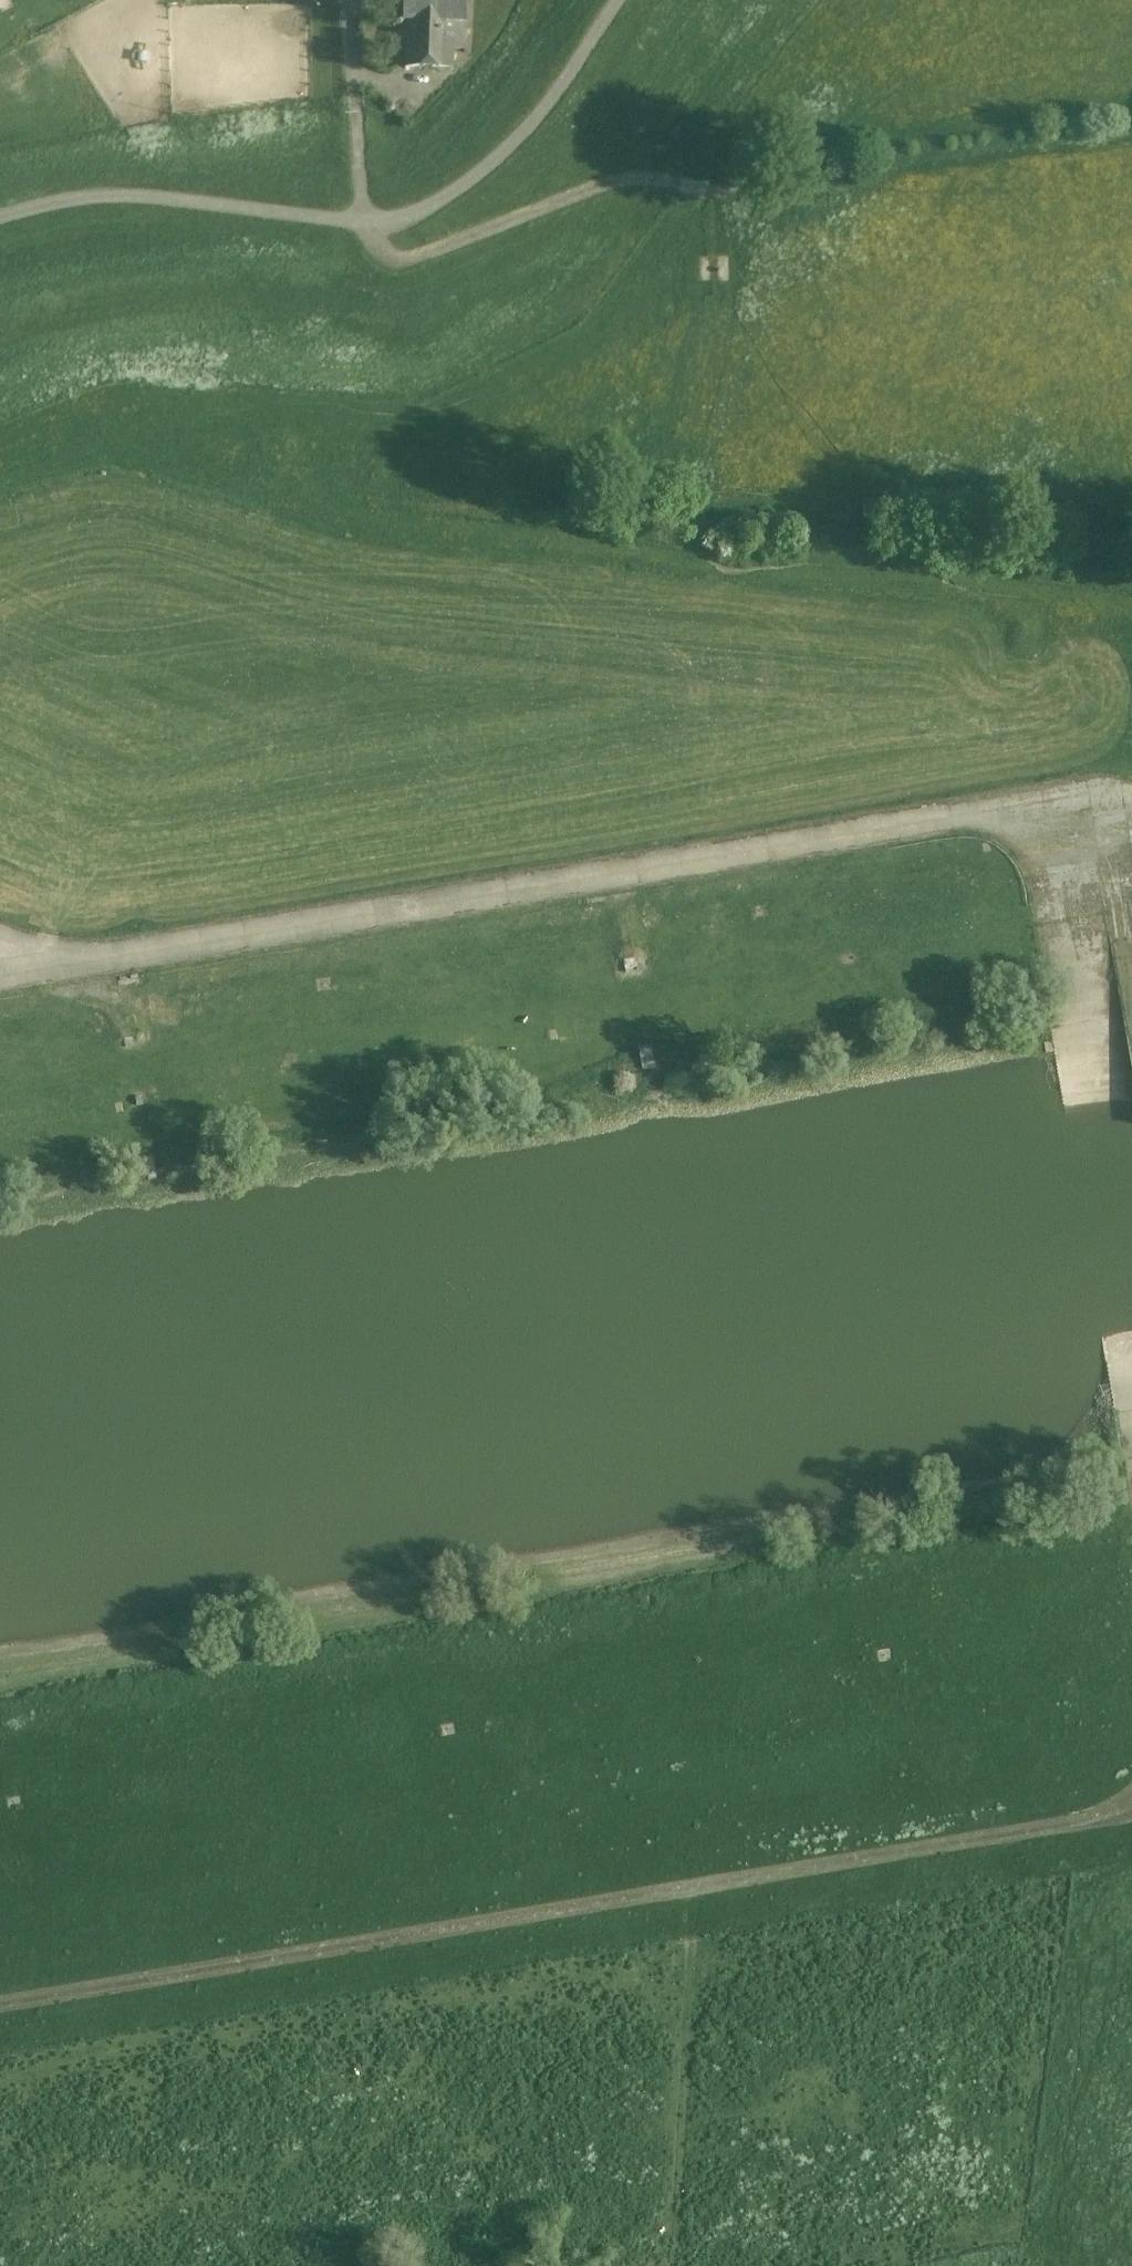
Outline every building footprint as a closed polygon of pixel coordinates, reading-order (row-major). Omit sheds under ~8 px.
[(404,22),(407,22),(406,44),(458,45),(465,46),(465,24),(467,24),(467,0),(405,0),(404,22)] [(458,45),(406,44),(405,69),(453,71),(453,51),(458,51),(458,45)]
